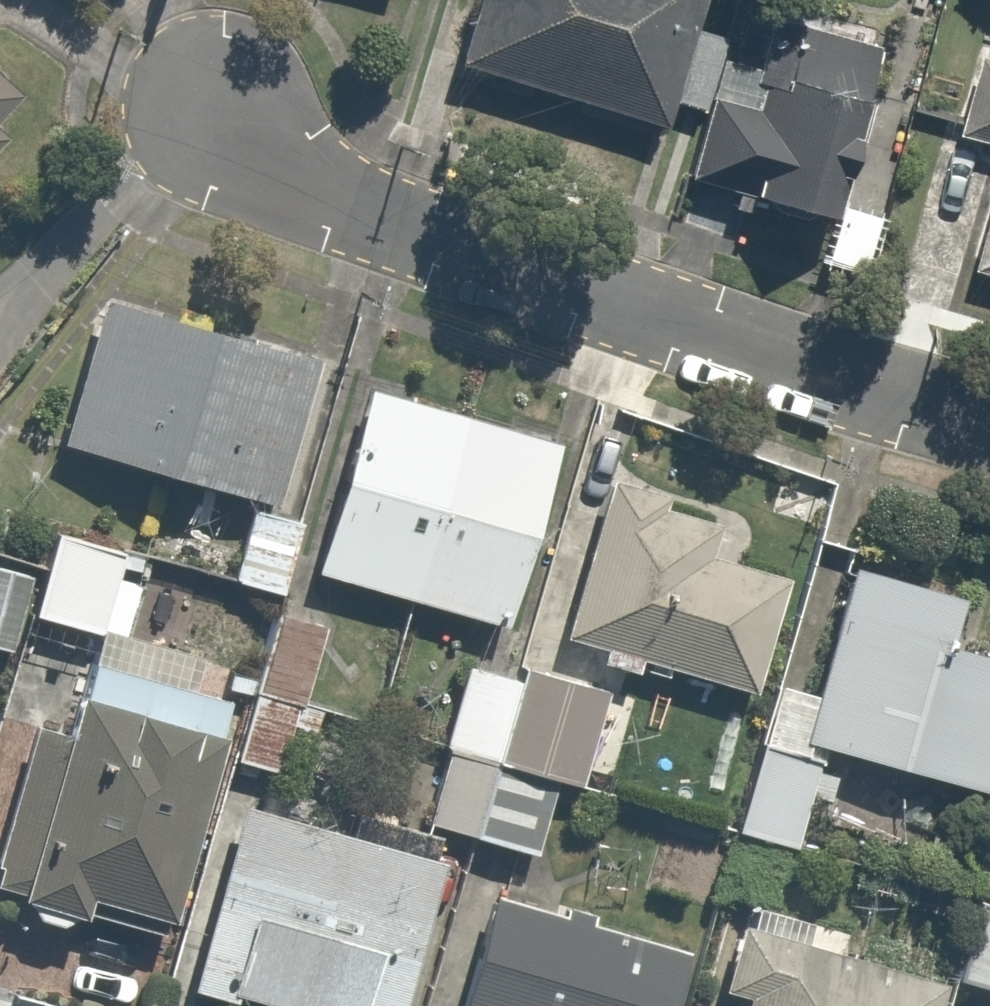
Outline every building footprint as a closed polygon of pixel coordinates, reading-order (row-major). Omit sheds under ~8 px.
[(693,6),(695,0),(463,0),(443,57),(652,128),(664,93),(697,99),(714,13),(693,6)] [(861,40),(754,14),(743,63),(716,57),(684,191),(818,223),(861,40)] [(982,43),(956,135),(989,145),(989,45),(982,43)] [(973,249),(989,254),(989,190),(973,249)] [(305,356),(89,299),(51,443),(266,501),(305,356)] [(545,442),(358,383),(299,568),(486,627),(545,442)] [(595,641),(589,662),(628,673),(634,652),(751,685),(780,581),(707,561),(719,522),(659,505),(663,490),(603,473),(559,631),(595,641)] [(296,516),(241,507),(230,572),(285,582),(296,516)] [(85,625),(122,634),(143,553),(52,530),(31,611),(85,625)] [(807,686),(763,676),(726,831),(789,846),(813,743),(989,784),(989,659),(934,646),(948,589),(836,562),(807,686)] [(0,570),(0,652),(1,653),(21,576),(0,570)] [(244,684),(296,697),(316,616),(265,603),(244,684)] [(85,625),(75,667),(59,732),(21,722),(0,807),(0,896),(16,900),(16,902),(17,904),(17,906),(18,907),(18,909),(19,911),(20,912),(21,914),(22,915),(24,916),(25,918),(26,919),(28,920),(30,921),(31,921),(33,922),(35,923),(36,923),(38,924),(40,924),(42,924),(44,924),(46,923),(47,923),(49,923),(51,922),(52,921),(54,920),(56,919),(57,918),(59,917),(60,916),(61,915),(62,913),(63,912),(157,935),(214,701),(175,692),(185,649),(122,634),(85,625)] [(595,692),(460,656),(438,737),(573,774),(595,692)] [(296,697),(244,684),(227,755),(278,768),(296,697)] [(469,835),(490,766),(436,750),(415,819),(469,835)] [(490,766),(469,835),(531,854),(552,785),(490,766)] [(225,989),(289,1005),(397,1005),(438,851),(220,793),(167,994),(213,1005),(221,1005),(225,989)] [(670,946),(487,893),(454,1005),(653,1005),(670,946)] [(975,902),(954,979),(989,989),(989,906),(975,902)] [(734,995),(731,1005),(928,1005),(936,974),(733,923),(716,990),(734,995)]
